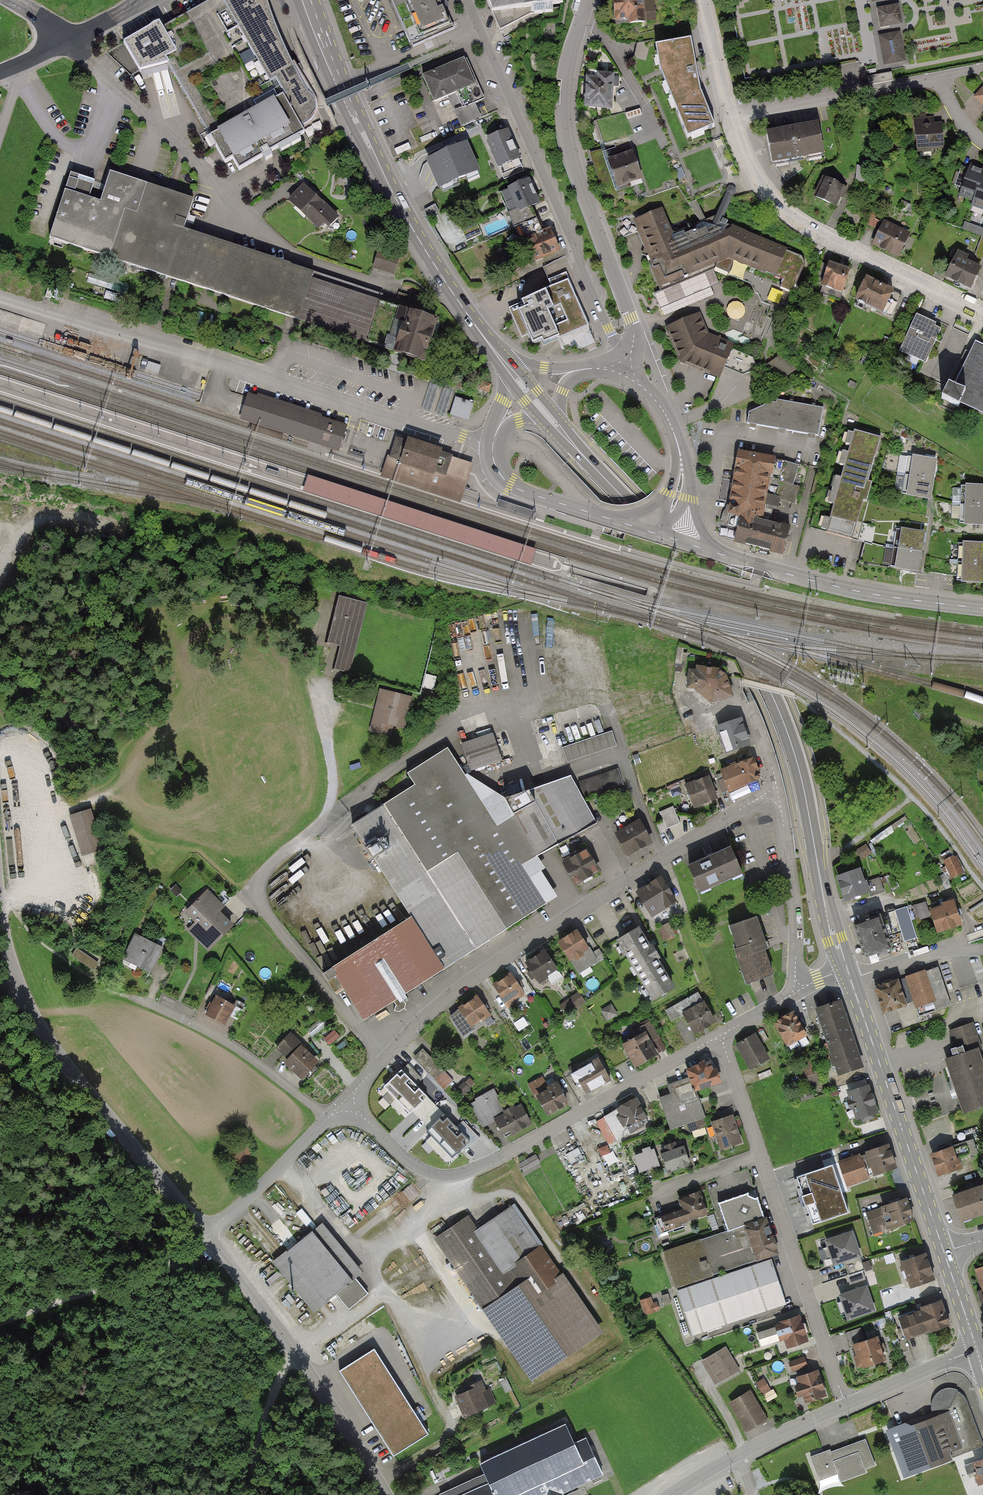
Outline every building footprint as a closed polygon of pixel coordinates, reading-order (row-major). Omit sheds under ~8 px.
[(121,46),(138,75),(166,66),(224,165),(228,162),(235,173),(303,134),(300,129),(310,123),(314,118),(316,111),(314,104),(307,94),(290,65),(270,18),(265,0),(215,0),(159,32),(156,25),(121,46)] [(440,0),(390,0),(411,49),(454,30),(440,0)] [(491,12),(564,4),(565,0),(486,0),(491,12)] [(614,23),(645,19),(643,0),(611,0),(614,23)] [(904,25),(900,6),(878,10),(881,29),(904,25)] [(898,33),(880,36),(886,63),(904,60),(898,33)] [(701,92),(690,39),(655,46),(659,69),(686,136),(714,126),(701,92)] [(482,102),(464,60),(424,78),(435,104),(455,95),(461,111),(482,102)] [(614,104),(614,69),(597,68),(597,73),(585,73),(585,103),(614,104)] [(869,75),(870,84),(895,80),(894,72),(869,75)] [(935,120),(915,121),(917,153),(944,151),(942,126),(935,126),(935,120)] [(816,125),(764,135),(770,165),(822,155),(816,125)] [(523,160),(510,130),(481,142),(494,172),(523,160)] [(478,175),(466,149),(429,166),(441,192),(478,175)] [(643,183),(631,153),(603,164),(615,194),(643,183)] [(971,202),(970,204),(982,210),(982,174),(971,169),(960,197),(971,202)] [(68,177),(47,241),(426,361),(438,324),(312,284),(315,276),(295,270),(221,246),(183,234),(194,202),(106,174),(96,203),(87,200),(92,184),(68,177)] [(539,206),(528,180),(496,194),(507,220),(539,206)] [(842,189),(825,180),(815,199),(833,208),(842,189)] [(338,215),(304,186),(290,201),(325,231),(338,215)] [(787,250),(719,224),(717,218),(672,235),(663,212),(633,224),(660,291),(718,268),(730,273),(793,298),(806,266),(802,259),(786,253),(787,250)] [(908,231),(885,221),(874,246),(898,256),(908,231)] [(562,251),(551,229),(524,243),(534,264),(562,251)] [(982,258),(982,240),(982,243),(973,265),(966,262),(972,247),(961,242),(945,282),(969,292),(982,258)] [(399,261),(376,254),(372,266),(395,273),(399,261)] [(548,277),(562,273),(559,260),(545,264),(548,277)] [(842,296),(849,273),(828,267),(821,289),(842,296)] [(896,293),(866,279),(855,302),(885,316),(896,293)] [(591,332),(567,280),(522,301),(525,307),(516,312),(529,340),(538,336),(542,345),(573,330),(577,339),(591,332)] [(734,343),(708,333),(701,313),(666,327),(680,362),(719,378),(734,343)] [(935,325),(917,316),(900,353),(924,364),(940,331),(934,328),(935,325)] [(976,341),(968,356),(975,360),(973,365),(970,363),(962,381),(964,382),(961,389),(948,383),(941,399),(959,407),(961,402),(982,412),(982,345),(976,341)] [(771,363),(785,379),(796,369),(781,353),(771,363)] [(453,389),(428,382),(420,409),(445,417),(453,389)] [(474,401),(456,395),(450,414),(468,419),(474,401)] [(241,414),(336,445),(342,429),(246,398),(241,414)] [(748,425),(818,436),(822,408),(777,401),(777,404),(771,403),(750,413),(748,425)] [(881,438),(855,431),(826,534),(852,542),(862,503),(866,504),(872,484),(868,483),(881,438)] [(406,440),(396,437),(390,454),(390,455),(400,458),(400,460),(435,471),(435,470),(446,473),(452,455),(453,452),(442,449),(443,445),(408,433),(406,440)] [(779,508),(780,499),(795,503),(800,487),(794,485),(800,465),(786,461),(775,497),(766,496),(772,456),(738,451),(729,515),(740,517),(733,543),(781,557),(790,529),(763,520),(765,506),(779,508)] [(388,453),(381,474),(460,501),(473,461),(452,455),(446,473),(435,470),(435,471),(400,460),(400,458),(390,455),(390,454),(388,453)] [(931,499),(937,460),(913,456),(907,495),(931,499)] [(535,549),(308,475),(303,491),(530,565),(535,549)] [(967,485),(965,527),(982,527),(982,485),(967,485)] [(925,534),(902,530),(895,569),(918,573),(925,534)] [(964,544),(962,584),(982,585),(982,544),(964,544)] [(365,603),(336,595),(324,638),(339,642),(332,667),(346,670),(365,603)] [(707,698),(709,702),(732,695),(726,675),(716,668),(695,665),(695,671),(688,671),(687,686),(692,687),(707,698)] [(415,697),(381,689),(371,729),(393,735),(395,727),(407,730),(415,697)] [(747,743),(738,718),(717,726),(725,750),(747,743)] [(616,746),(611,731),(562,747),(567,762),(616,746)] [(491,733),(461,742),(469,767),(499,758),(491,733)] [(412,786),(351,825),(410,916),(330,967),(364,1020),(556,896),(540,871),(544,869),(535,855),(594,816),(567,775),(503,797),(464,773),(448,748),(406,776),(412,786)] [(759,777),(752,759),(719,772),(726,790),(759,777)] [(585,797),(623,785),(618,768),(580,781),(585,797)] [(715,798),(706,776),(684,784),(692,807),(715,798)] [(680,823),(673,806),(659,812),(667,829),(680,823)] [(89,810),(69,816),(80,854),(100,848),(89,810)] [(652,842),(639,819),(614,834),(627,856),(652,842)] [(741,870),(731,849),(690,868),(699,889),(741,870)] [(585,850),(562,863),(573,883),(596,871),(585,850)] [(962,872),(954,856),(945,860),(953,877),(962,872)] [(859,870),(838,877),(846,899),(869,891),(870,896),(884,892),(879,878),(864,883),(859,870)] [(951,884),(944,874),(939,878),(946,888),(951,884)] [(677,901),(661,877),(634,894),(650,919),(677,901)] [(224,906),(207,890),(185,911),(195,921),(188,929),(207,948),(231,925),(218,912),(224,906)] [(944,906),(931,910),(938,931),(961,924),(953,900),(944,903),(944,906)] [(926,902),(916,905),(920,918),(930,915),(926,902)] [(907,906),(895,910),(905,941),(917,938),(907,906)] [(891,947),(880,915),(854,924),(864,952),(870,954),(891,947)] [(773,973),(764,948),(766,948),(756,916),(730,924),(738,948),(734,950),(745,982),(773,973)] [(660,928),(666,939),(675,934),(669,923),(660,928)] [(672,986),(637,927),(615,940),(650,999),(672,986)] [(588,948),(576,930),(557,942),(569,960),(588,948)] [(162,947),(134,933),(121,958),(149,972),(162,947)] [(98,963),(77,949),(72,955),(93,970),(98,963)] [(555,970),(542,950),(524,962),(537,982),(555,970)] [(939,967),(906,977),(915,1008),(928,1004),(931,1012),(951,1006),(939,967)] [(525,992),(511,973),(492,986),(506,1005),(525,992)] [(897,979),(874,987),(882,1012),(906,1004),(897,979)] [(587,1003),(579,992),(561,1005),(565,1012),(574,1005),(577,1010),(587,1003)] [(234,1006),(216,996),(206,1014),(224,1025),(234,1006)] [(489,1013),(476,996),(449,1016),(465,1036),(475,1028),(473,1025),(489,1013)] [(716,1023),(702,1000),(682,1013),(696,1036),(716,1023)] [(862,1065),(840,1000),(815,1008),(837,1073),(862,1065)] [(613,1005),(602,1012),(608,1023),(620,1016),(613,1005)] [(805,1035),(792,1013),(774,1023),(787,1046),(805,1035)] [(950,1031),(959,1055),(944,1060),(962,1112),(982,1105),(982,1063),(979,1050),(982,1049),(982,1040),(977,1022),(950,1031)] [(336,1028),(324,1037),(330,1044),(341,1036),(336,1028)] [(634,1065),(657,1052),(645,1031),(622,1044),(634,1065)] [(318,1062),(291,1033),(277,1045),(289,1058),(284,1062),(300,1079),(318,1062)] [(769,1056),(756,1034),(737,1044),(750,1067),(769,1056)] [(585,1094),(610,1080),(598,1058),(573,1073),(585,1094)] [(721,1080),(715,1064),(707,1067),(704,1060),(686,1067),(690,1077),(668,1085),(671,1093),(659,1097),(671,1129),(705,1117),(695,1090),(721,1080)] [(422,1078),(408,1064),(402,1070),(401,1069),(384,1086),(410,1113),(427,1097),(416,1085),(422,1078)] [(547,1116),(568,1104),(555,1081),(548,1085),(543,1075),(528,1084),(547,1116)] [(469,1088),(464,1083),(457,1090),(462,1095),(469,1088)] [(878,1112),(869,1084),(848,1091),(857,1119),(878,1112)] [(500,1103),(493,1089),(476,1098),(477,1100),(469,1105),(478,1121),(499,1109),(497,1105),(500,1103)] [(645,1115),(636,1098),(603,1117),(617,1141),(629,1134),(625,1127),(645,1115)] [(441,1111),(430,1100),(415,1113),(427,1125),(441,1111)] [(506,1138),(531,1123),(520,1105),(495,1119),(506,1138)] [(457,1127),(444,1114),(426,1131),(452,1158),(470,1141),(473,1144),(479,1138),(463,1121),(457,1127)] [(743,1144),(734,1114),(711,1121),(720,1151),(743,1144)] [(972,1140),(931,1154),(938,1175),(963,1167),(960,1158),(976,1153),(972,1140)] [(600,1146),(602,1156),(612,1154),(610,1144),(600,1146)] [(897,1169),(888,1144),(838,1161),(847,1187),(897,1169)] [(690,1164),(683,1145),(661,1153),(667,1172),(690,1164)] [(640,1171),(659,1164),(653,1148),(651,1149),(650,1147),(642,1150),(643,1152),(634,1156),(640,1171)] [(540,1162),(536,1155),(520,1164),(523,1171),(540,1162)] [(605,1165),(597,1165),(598,1185),(606,1185),(605,1165)] [(832,1166),(797,1178),(812,1225),(848,1214),(832,1166)] [(951,1195),(960,1220),(982,1212),(982,1185),(951,1195)] [(679,1206),(683,1209),(658,1218),(663,1232),(710,1214),(701,1189),(688,1194),(690,1197),(686,1195),(679,1206)] [(729,1230),(664,1252),(676,1287),(776,1254),(758,1198),(747,1192),(719,1201),(729,1230)] [(915,1220),(907,1197),(865,1210),(873,1233),(915,1220)] [(469,1216),(435,1238),(532,1381),(603,1332),(543,1245),(540,1247),(512,1206),(478,1229),(469,1216)] [(322,1223),(273,1263),(314,1314),(336,1296),(349,1313),(369,1297),(356,1280),(363,1274),(322,1223)] [(866,1270),(853,1230),(825,1239),(834,1265),(845,1262),(849,1273),(847,1274),(850,1284),(867,1278),(864,1271),(866,1270)] [(934,1279),(925,1252),(899,1261),(908,1287),(934,1279)] [(786,1304),(771,1259),(678,1290),(692,1335),(786,1304)] [(873,1309),(865,1287),(841,1295),(849,1318),(873,1309)] [(919,1296),(917,1288),(903,1294),(905,1301),(919,1296)] [(669,1293),(663,1294),(665,1304),(671,1303),(669,1293)] [(648,1314),(660,1309),(654,1294),(641,1300),(648,1314)] [(949,1323),(941,1300),(898,1314),(906,1337),(949,1323)] [(809,1341),(800,1315),(775,1323),(776,1326),(756,1333),(761,1348),(785,1341),(787,1349),(809,1341)] [(860,1328),(846,1333),(858,1368),(885,1359),(877,1337),(865,1341),(860,1328)] [(741,1370),(727,1347),(704,1361),(717,1384),(741,1370)] [(377,1357),(372,1350),(339,1371),(344,1379),(349,1387),(394,1455),(427,1433),(382,1364),(377,1357)] [(809,1366),(806,1357),(790,1362),(793,1371),(809,1366)] [(827,1394),(819,1370),(797,1377),(805,1401),(827,1394)] [(766,1377),(758,1381),(767,1400),(776,1396),(766,1377)] [(456,1395),(465,1416),(497,1402),(492,1390),(487,1393),(483,1384),(456,1395)] [(969,1403),(965,1396),(959,1390),(952,1389),(945,1390),(936,1395),(933,1402),(932,1409),(933,1412),(886,1429),(904,1476),(982,1448),(982,1439),(969,1403)] [(752,1391),(730,1403),(745,1431),(767,1419),(752,1391)] [(575,1441),(565,1420),(480,1460),(489,1480),(497,1494),(566,1494),(564,1490),(604,1471),(587,1435),(575,1441)] [(831,1450),(811,1458),(819,1480),(837,1473),(841,1482),(867,1471),(866,1469),(877,1465),(867,1439),(832,1453),(831,1450)] [(973,1462),(976,1472),(977,1475),(975,1475),(979,1485),(982,1484),(982,1458),(973,1462)] [(976,1472),(973,1462),(964,1465),(968,1475),(976,1472)] [(456,1494),(497,1494),(489,1480),(456,1494)]
